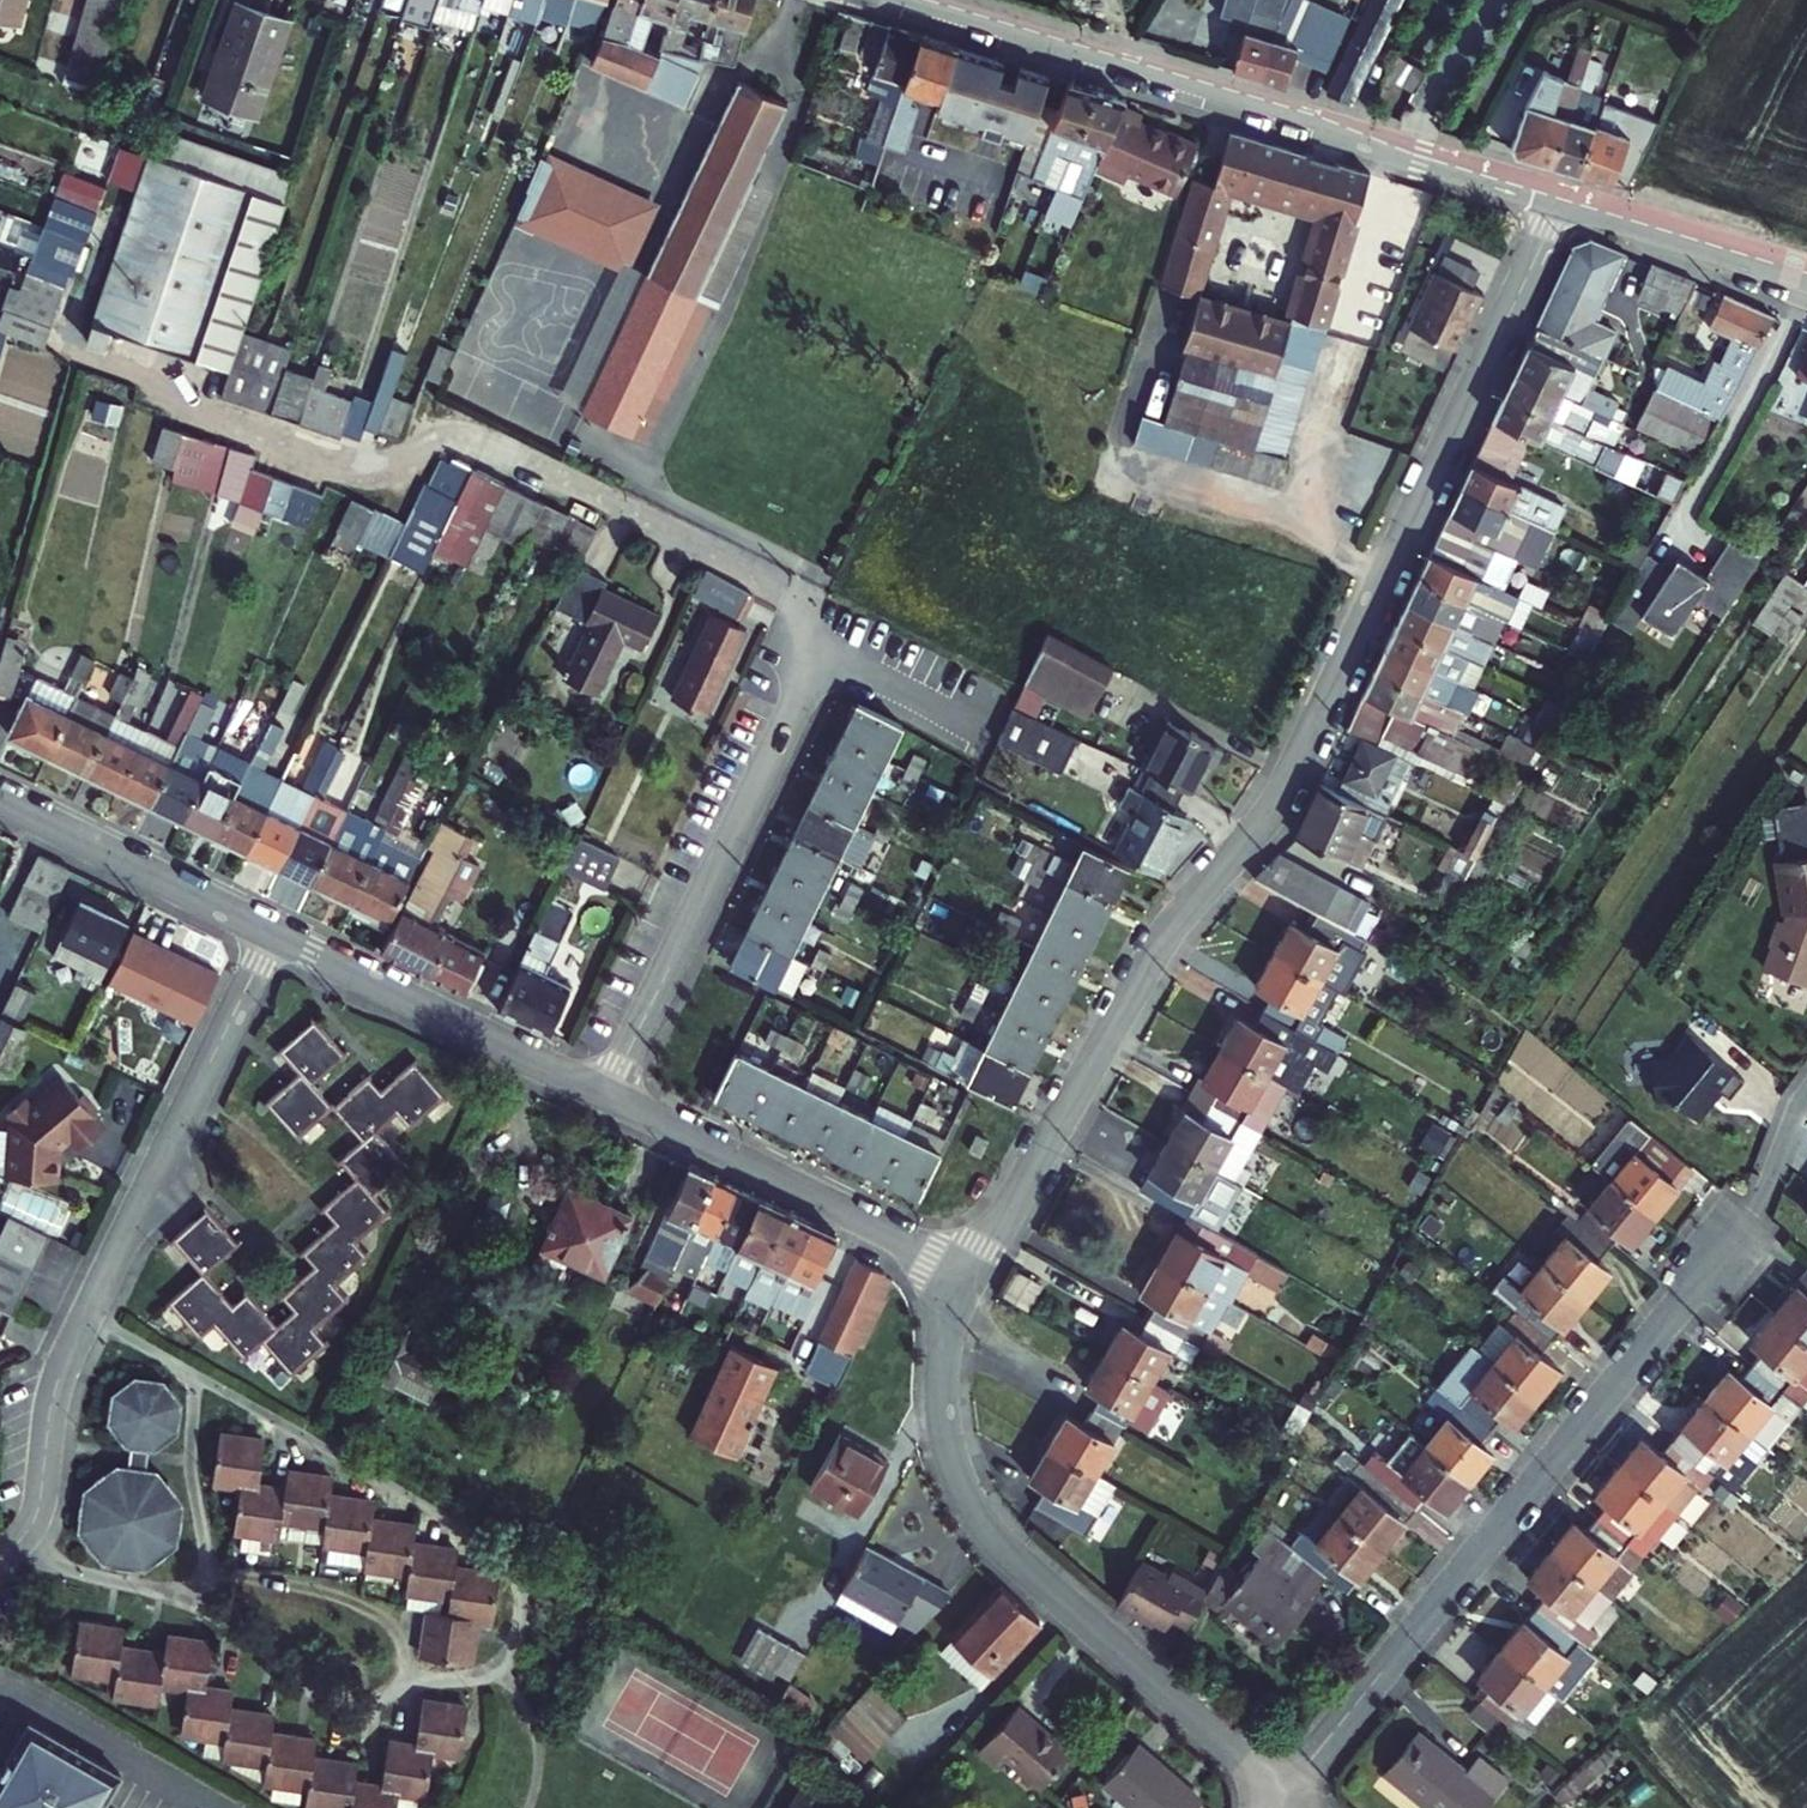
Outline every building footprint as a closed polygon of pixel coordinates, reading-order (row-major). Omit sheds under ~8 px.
[(13,18),(18,0),(0,0),(0,14),(13,18)] [(59,82),(92,94),(117,0),(81,0),(59,82)] [(435,3),(436,0),(404,0),(398,16),(428,26),(435,3)] [(478,8),(480,0),(436,0),(435,3),(428,26),(469,39),(478,8)] [(512,0),(480,0),(478,8),(493,13),(507,17),(512,0)] [(532,24),(539,0),(512,0),(507,17),(517,20),(532,24)] [(568,0),(539,0),(532,24),(545,29),(558,33),(568,0)] [(558,33),(583,40),(600,0),(568,0),(558,33)] [(598,35),(624,46),(638,0),(610,0),(598,35)] [(672,0),(638,0),(624,46),(639,53),(641,47),(650,17),(666,22),(672,0)] [(711,0),(672,0),(666,22),(657,50),(694,60),(699,43),(678,37),(685,14),(705,20),(711,0)] [(705,20),(721,25),(710,64),(729,68),(748,0),(711,0),(705,20)] [(1346,15),(1296,0),(1225,0),(1218,18),(1245,27),(1230,72),(1281,86),(1290,57),(1324,67),(1346,15)] [(1324,95),(1346,104),(1392,0),(1366,0),(1355,24),(1324,95)] [(280,20),(231,5),(202,95),(254,112),(280,20)] [(885,29),(843,17),(834,50),(875,62),(885,29)] [(881,148),(916,38),(910,37),(885,29),(875,62),(871,76),(884,81),(865,141),(867,142),(854,183),(868,188),(881,148)] [(640,88),(657,50),(641,47),(639,53),(624,46),(598,35),(586,66),(640,88)] [(933,113),(953,50),(916,38),(881,148),(900,154),(913,114),(910,109),(905,108),(910,95),(935,103),(931,113),(933,113)] [(694,60),(657,50),(640,88),(680,105),(698,61),(694,60)] [(993,82),(999,64),(953,50),(933,113),(960,121),(958,127),(977,133),(993,82)] [(1394,58),(1383,77),(1413,93),(1423,74),(1394,58)] [(997,133),(1024,142),(1036,103),(1044,78),(1015,69),(1009,87),(995,132),(997,133)] [(1562,79),(1542,70),(1526,98),(1505,153),(1512,155),(1548,166),(1567,113),(1549,106),(1562,79)] [(1575,174),(1599,106),(1601,101),(1585,97),(1593,73),(1582,70),(1567,113),(1548,166),(1575,174)] [(995,132),(1009,87),(993,82),(977,133),(995,139),(997,133),(995,132)] [(693,295),(749,180),(784,108),(734,83),(668,219),(652,251),(647,261),(640,277),(576,408),(640,439),(706,301),(693,295)] [(1056,109),(1025,188),(1022,195),(1048,203),(1053,190),(1093,94),(1065,85),(1056,109)] [(1045,209),(1070,220),(1091,173),(1118,110),(1121,103),(1093,94),(1053,190),(1048,203),(1045,209)] [(1056,109),(1036,103),(1024,142),(1011,183),(1008,191),(1022,195),(1025,188),(1056,109)] [(1575,174),(1624,189),(1657,122),(1599,106),(1575,174)] [(1138,119),(1118,110),(1091,173),(1120,186),(1123,178),(1171,199),(1183,171),(1190,169),(1194,160),(1191,153),(1193,148),(1162,134),(1161,137),(1135,126),(1138,119)] [(107,270),(101,287),(81,341),(100,350),(108,330),(190,359),(255,160),(157,126),(152,139),(147,154),(134,192),(124,220),(114,250),(107,270)] [(1256,145),(1225,135),(1209,190),(1190,184),(1173,241),(1208,251),(1226,191),(1292,210),(1307,159),(1256,145)] [(104,181),(134,192),(147,154),(117,143),(104,181)] [(533,160),(509,217),(609,265),(618,262),(640,217),(637,208),(534,158),(533,160)] [(1333,167),(1307,159),(1292,210),(1317,218),(1333,167)] [(289,172),(255,160),(190,359),(223,371),(236,332),(289,172)] [(1333,167),(1317,218),(1284,326),(1285,327),(1317,336),(1366,176),(1365,176),(1333,167)] [(59,173),(52,194),(95,210),(102,189),(59,173)] [(762,186),(749,180),(693,295),(706,301),(762,186)] [(769,189),(762,186),(706,301),(712,304),(769,189)] [(59,209),(52,228),(84,239),(90,221),(59,209)] [(609,265),(509,217),(506,223),(606,272),(609,265)] [(46,225),(33,260),(69,274),(72,275),(84,239),(52,228),(46,225)] [(1208,251),(1173,241),(1158,290),(1193,300),(1193,299),(1208,251)] [(1589,323),(1620,256),(1585,242),(1570,250),(1533,330),(1599,360),(1612,334),(1589,323)] [(1453,258),(1445,276),(1481,293),(1489,275),(1453,258)] [(33,260),(31,259),(11,310),(49,325),(69,274),(33,260)] [(553,396),(576,408),(640,277),(617,266),(553,396)] [(1671,277),(1648,267),(1636,299),(1658,308),(1671,277)] [(1463,352),(1468,354),(1494,299),(1481,293),(1445,276),(1419,331),(1463,352)] [(1678,317),(1691,285),(1671,277),(1658,308),(1678,317)] [(1651,391),(1716,421),(1737,385),(1771,319),(1719,298),(1705,330),(1728,339),(1715,366),(1709,363),(1699,384),(1662,367),(1651,391)] [(1284,326),(1193,299),(1193,300),(1178,350),(1181,351),(1270,378),(1285,327),(1284,326)] [(41,347),(48,328),(11,313),(3,331),(41,347)] [(1270,378),(1181,351),(1159,423),(1157,422),(1136,416),(1127,444),(1148,450),(1165,455),(1180,460),(1205,467),(1221,472),(1238,477),(1254,482),(1269,486),(1271,479),(1277,458),(1283,440),(1288,421),(1294,403),(1299,387),(1303,370),(1306,371),(1312,353),(1317,336),(1285,327),(1270,378)] [(1533,330),(1512,375),(1573,403),(1609,419),(1615,404),(1585,390),(1599,360),(1533,330)] [(1419,331),(1409,353),(1453,374),(1463,352),(1419,331)] [(236,332),(223,371),(213,399),(238,408),(261,341),(236,332)] [(432,340),(417,376),(431,383),(444,356),(448,348),(432,340)] [(261,341),(238,408),(262,417),(279,367),(285,349),(261,341)] [(1796,374),(1806,378),(1806,346),(1796,374)] [(357,423),(370,428),(383,396),(394,368),(380,363),(364,402),(357,423)] [(279,367),(262,417),(289,426),(289,425),(301,392),(306,376),(279,367)] [(1512,375),(1501,398),(1593,439),(1601,422),(1571,408),(1573,403),(1512,375)] [(1659,438),(1657,441),(1696,458),(1712,428),(1716,421),(1651,391),(1648,390),(1632,426),(1659,438)] [(289,425),(332,439),(335,430),(343,406),(301,392),(289,425)] [(352,437),(357,423),(364,402),(347,396),(343,406),(335,430),(352,437)] [(383,396),(370,428),(385,434),(397,402),(383,396)] [(1593,439),(1501,398),(1490,421),(1502,427),(1590,467),(1601,443),(1593,439)] [(1490,421),(1472,459),(1485,465),(1502,427),(1490,421)] [(244,481),(247,469),(155,438),(149,471),(168,477),(166,493),(233,516),(244,481)] [(438,522),(464,468),(441,457),(438,462),(429,459),(407,507),(393,536),(385,555),(379,568),(409,582),(425,551),(438,522)] [(1535,496),(1469,465),(1458,488),(1524,518),(1535,496)] [(459,568),(477,531),(499,486),(464,468),(438,522),(425,551),(459,568)] [(1652,495),(1671,503),(1684,480),(1664,472),(1652,495)] [(233,516),(254,524),(265,490),(244,481),(233,516)] [(499,486),(477,531),(516,550),(523,535),(537,505),(499,486)] [(1458,488),(1427,556),(1501,590),(1515,560),(1517,555),(1537,564),(1552,531),(1524,518),(1458,488)] [(301,539),(314,506),(266,489),(265,490),(254,524),(301,539)] [(537,505),(523,535),(572,560),(589,530),(538,504),(537,505)] [(328,541),(347,551),(361,521),(362,519),(343,510),(328,541)] [(347,551),(346,553),(379,568),(385,555),(393,536),(361,521),(347,551)] [(1661,564),(1644,553),(1635,569),(1624,589),(1608,618),(1630,632),(1641,615),(1672,635),(1695,599),(1701,603),(1737,545),(1738,543),(1729,537),(1728,539),(1705,576),(1675,557),(1672,563),(1668,569),(1661,564)] [(1737,545),(1701,603),(1723,616),(1759,559),(1760,558),(1738,543),(1737,545)] [(1537,564),(1517,555),(1515,560),(1535,569),(1537,564)] [(1427,556),(1416,579),(1488,613),(1490,614),(1497,600),(1512,607),(1516,597),(1501,590),(1427,556)] [(1665,559),(1661,564),(1668,569),(1672,563),(1665,559)] [(568,568),(546,607),(581,624),(555,678),(593,695),(613,653),(609,651),(614,640),(635,650),(651,615),(596,589),(599,582),(568,568)] [(699,568),(689,590),(737,614),(747,592),(699,568)] [(1788,605),(1802,580),(1785,570),(1754,621),(1789,642),(1805,615),(1788,605)] [(1416,579),(1404,604),(1489,643),(1500,618),(1490,614),(1488,613),(1416,579)] [(1806,609),(1806,585),(1805,584),(1791,601),(1804,613),(1806,609)] [(1404,604),(1394,625),(1478,665),(1489,643),(1404,604)] [(742,628),(706,611),(667,695),(703,712),(742,628)] [(1383,649),(1467,688),(1478,665),(1394,625),(1383,649)] [(1598,635),(1577,625),(1566,649),(1568,650),(1585,658),(1598,635)] [(1050,632),(1024,683),(1085,717),(1113,667),(1050,632)] [(27,639),(6,633),(4,641),(25,647),(27,639)] [(0,656),(0,689),(12,692),(25,647),(4,641),(0,656)] [(69,674),(80,679),(92,653),(82,650),(80,649),(69,674)] [(1383,649),(1373,671),(1458,711),(1463,714),(1473,692),(1467,688),(1383,649)] [(106,692),(119,698),(130,675),(117,668),(106,692)] [(1458,711),(1373,671),(1361,695),(1392,710),(1446,735),(1458,711)] [(7,730),(47,750),(74,693),(63,688),(33,674),(7,730)] [(80,679),(69,674),(63,688),(74,693),(80,679)] [(131,704),(141,680),(130,675),(119,698),(131,704)] [(47,750),(86,768),(113,712),(74,693),(47,750)] [(1392,710),(1361,695),(1345,731),(1359,737),(1375,745),(1380,735),(1446,766),(1458,741),(1446,735),(1445,739),(1390,713),(1392,710)] [(194,707),(182,701),(172,724),(184,730),(193,712),(194,707)] [(851,704),(803,803),(848,824),(895,724),(877,715),(851,704)] [(205,712),(194,707),(193,712),(184,730),(194,735),(195,732),(205,712)] [(1074,740),(1012,708),(995,742),(1059,773),(1074,740)] [(113,712),(86,768),(118,784),(145,727),(113,712)] [(1142,763),(1182,787),(1187,790),(1201,762),(1210,766),(1220,748),(1166,718),(1142,763)] [(118,784),(151,800),(178,743),(145,727),(118,784)] [(178,743),(151,800),(183,815),(210,759),(218,742),(195,732),(194,735),(184,730),(178,743)] [(236,756),(247,761),(258,738),(247,733),(236,756)] [(1383,813),(1408,760),(1375,745),(1359,737),(1333,791),(1381,813),(1383,813)] [(247,846),(279,777),(258,767),(270,744),(258,738),(247,761),(241,773),(214,830),(247,846)] [(241,773),(210,759),(183,815),(214,830),(241,773)] [(903,761),(894,781),(908,789),(918,768),(903,761)] [(277,860),(320,769),(309,763),(298,786),(279,777),(247,846),(277,860)] [(1150,770),(1182,787),(1142,763),(1141,765),(1150,770)] [(332,774),(320,769),(277,860),(308,875),(327,836),(341,807),(321,797),(332,774)] [(1128,821),(1112,852),(1152,873),(1183,817),(1171,809),(1182,787),(1150,770),(1137,792),(1125,785),(1115,803),(1128,809),(1123,818),(1128,821)] [(1447,781),(1440,778),(1438,785),(1444,787),(1447,781)] [(1381,813),(1333,791),(1320,784),(1295,837),(1342,859),(1356,830),(1370,837),(1381,813)] [(392,803),(382,799),(371,821),(381,826),(392,803)] [(1780,859),(1806,855),(1806,800),(1773,804),(1774,806),(1778,837),(1780,859)] [(405,809),(392,803),(381,826),(393,832),(405,809)] [(798,814),(787,836),(832,857),(854,868),(868,834),(848,824),(803,803),(798,814)] [(1763,839),(1778,837),(1774,806),(1759,808),(1763,839)] [(341,807),(327,836),(367,856),(377,835),(381,826),(371,821),(341,807)] [(432,823),(427,833),(460,850),(469,831),(436,815),(432,823)] [(872,826),(868,834),(883,841),(887,833),(872,826)] [(1370,837),(1356,830),(1342,859),(1356,866),(1370,837)] [(427,833),(424,840),(431,843),(381,947),(426,969),(463,988),(484,945),(450,928),(451,927),(433,918),(448,888),(460,894),(477,858),(460,850),(427,833)] [(574,833),(559,863),(600,881),(613,852),(574,833)] [(327,836),(308,875),(348,895),(367,856),(327,836)] [(807,909),(832,857),(787,836),(738,936),(784,959),(807,909)] [(1434,867),(1461,880),(1475,856),(1447,843),(1434,867)] [(1122,866),(1080,845),(1071,863),(1062,882),(982,1051),(961,1041),(946,1073),(1012,1105),(1122,866)] [(1062,882),(1071,863),(1031,845),(1017,872),(1032,880),(1036,871),(1062,882)] [(32,847),(0,910),(33,927),(64,862),(32,847)] [(1339,884),(1278,854),(1253,877),(1316,909),(1324,913),(1339,884)] [(1780,859),(1772,860),(1781,914),(1783,913),(1781,920),(1775,918),(1766,944),(1769,945),(1760,967),(1806,984),(1806,855),(1780,859)] [(367,856),(348,895),(386,913),(406,875),(367,856)] [(1461,880),(1434,867),(1417,896),(1444,912),(1461,880)] [(841,890),(831,910),(846,918),(855,897),(841,890)] [(72,899),(54,938),(102,963),(120,923),(72,899)] [(539,905),(492,1003),(496,1006),(543,1029),(565,981),(540,968),(563,916),(539,905)] [(1322,977),(1350,927),(1324,913),(1316,909),(1307,927),(1289,919),(1272,950),(1290,959),(1322,977)] [(982,944),(999,952),(1010,930),(993,922),(982,944)] [(213,968),(126,926),(102,975),(189,1017),(213,968)] [(1536,945),(1520,935),(1510,952),(1514,955),(1524,963),(1526,964),(1536,945)] [(723,966),(785,995),(799,966),(784,959),(738,936),(723,966)] [(102,963),(54,938),(44,957),(70,972),(65,983),(88,993),(102,963)] [(1254,983),(1271,993),(1264,1007),(1297,1025),(1322,977),(1290,959),(1272,950),(1254,983)] [(1524,963),(1514,955),(1509,962),(1520,969),(1524,963)] [(807,958),(803,968),(818,975),(822,965),(807,958)] [(0,996),(0,1013),(12,1019),(29,984),(10,975),(0,996)] [(978,997),(960,989),(950,1009),(968,1018),(978,997)] [(1340,1048),(1297,1025),(1264,1007),(1256,1022),(1238,1013),(1221,1045),(1270,1073),(1287,1043),(1330,1066),(1340,1048)] [(0,1013),(0,1058),(18,1022),(12,1019),(0,1013)] [(308,1015),(272,1046),(292,1068),(259,1098),(290,1133),(326,1101),(306,1078),(339,1049),(308,1015)] [(791,1038),(766,1026),(760,1040),(785,1052),(791,1038)] [(1670,1055),(1650,1057),(1654,1102),(1673,1100),(1699,1121),(1722,1091),(1728,1096),(1743,1077),(1687,1033),(1670,1055)] [(1221,1045),(1195,1093),(1245,1120),(1270,1073),(1221,1045)] [(797,1087),(729,1055),(708,1097),(914,1196),(935,1153),(900,1136),(866,1120),(831,1103),(797,1087)] [(240,1287),(227,1300),(197,1266),(231,1237),(201,1205),(166,1236),(195,1268),(162,1298),(194,1333),(207,1320),(237,1353),(255,1336),(286,1369),(320,1338),(306,1324),(340,1293),(327,1280),(360,1250),(347,1236),(379,1206),(364,1189),(398,1158),(369,1125),(391,1105),(404,1121),(438,1090),(407,1056),(374,1085),(361,1070),(326,1101),(357,1135),(334,1157),(349,1174),(317,1203),(330,1217),(295,1248),(309,1261),(275,1291),(288,1304),(270,1321),(240,1287)] [(51,1174),(52,1147),(47,1141),(61,1129),(72,1142),(98,1121),(87,1108),(90,1105),(76,1087),(72,1090),(54,1069),(37,1083),(39,1086),(23,1099),(17,1092),(0,1106),(0,1107),(9,1118),(3,1123),(0,1164),(6,1171),(51,1174)] [(842,1081),(852,1086),(857,1075),(847,1071),(842,1081)] [(838,1089),(804,1073),(797,1087),(831,1103),(838,1089)] [(1219,1167),(1245,1120),(1195,1093),(1169,1140),(1219,1167)] [(927,1108),(915,1102),(910,1114),(921,1119),(927,1108)] [(907,1121),(873,1105),(866,1120),(900,1136),(906,1124),(907,1121)] [(1688,1158),(1626,1106),(1587,1152),(1607,1169),(1650,1204),(1688,1158)] [(941,1141),(906,1124),(900,1136),(935,1153),(941,1141)] [(989,1141),(975,1135),(969,1150),(983,1156),(989,1141)] [(1219,1167),(1169,1140),(1139,1189),(1188,1215),(1217,1230),(1242,1185),(1219,1167)] [(666,1158),(661,1155),(649,1183),(654,1185),(666,1159),(666,1158)] [(666,1158),(666,1159),(654,1185),(668,1192),(636,1261),(641,1264),(618,1286),(648,1300),(649,1298),(667,1261),(668,1257),(684,1224),(707,1174),(682,1162),(681,1164),(666,1158)] [(1573,1213),(1604,1238),(1613,1226),(1626,1235),(1650,1204),(1607,1169),(1573,1213)] [(699,1256),(731,1185),(716,1178),(707,1174),(684,1224),(697,1230),(681,1267),(667,1261),(649,1298),(675,1310),(699,1256)] [(574,1185),(557,1221),(567,1226),(580,1199),(606,1211),(611,1202),(574,1185)] [(722,1267),(754,1196),(731,1185),(699,1256),(722,1267)] [(745,1286),(780,1209),(754,1196),(722,1267),(710,1293),(696,1286),(691,1297),(721,1310),(735,1281),(745,1286)] [(626,1209),(611,1202),(606,1211),(580,1199),(567,1226),(557,1221),(542,1253),(563,1262),(567,1254),(598,1268),(626,1209)] [(768,1301),(806,1221),(780,1209),(745,1286),(741,1295),(764,1305),(768,1301)] [(0,1218),(0,1249),(24,1260),(27,1254),(38,1227),(3,1211),(0,1218)] [(1582,1289),(1602,1265),(1590,1255),(1604,1238),(1573,1213),(1540,1254),(1582,1289)] [(1176,1227),(1157,1260),(1231,1303),(1247,1274),(1257,1255),(1258,1254),(1217,1230),(1188,1215),(1180,1230),(1176,1227)] [(831,1232),(806,1221),(768,1301),(800,1316),(819,1277),(813,1274),(831,1232)] [(31,1256),(44,1230),(38,1227),(27,1254),(31,1256)] [(24,1260),(0,1249),(0,1304),(5,1306),(24,1260)] [(7,1307),(31,1256),(27,1254),(24,1260),(5,1306),(7,1307)] [(1506,1297),(1548,1332),(1582,1289),(1540,1254),(1506,1297)] [(1257,1255),(1247,1274),(1278,1291),(1289,1273),(1257,1255)] [(800,1369),(833,1385),(853,1343),(859,1346),(889,1280),(881,1276),(882,1273),(851,1258),(839,1285),(822,1317),(826,1319),(815,1338),(800,1369)] [(1245,1310),(1231,1303),(1157,1260),(1137,1294),(1151,1304),(1144,1315),(1200,1347),(1208,1331),(1211,1333),(1212,1330),(1220,1317),(1236,1327),(1245,1310)] [(1806,1340),(1806,1267),(1772,1312),(1806,1340)] [(1487,1354),(1531,1390),(1553,1362),(1536,1347),(1548,1332),(1506,1297),(1494,1312),(1510,1326),(1487,1354)] [(1750,1366),(1801,1407),(1806,1400),(1806,1340),(1772,1312),(1746,1343),(1760,1354),(1750,1366)] [(413,1328),(392,1315),(363,1369),(421,1399),(442,1362),(404,1342),(413,1328)] [(1200,1347),(1144,1315),(1135,1329),(1121,1321),(1103,1353),(1154,1381),(1172,1350),(1191,1363),(1200,1347)] [(1232,1342),(1212,1330),(1211,1333),(1208,1331),(1200,1347),(1223,1359),(1232,1342)] [(1342,1349),(1312,1332),(1304,1344),(1335,1360),(1342,1349)] [(1466,1337),(1433,1379),(1454,1396),(1488,1423),(1498,1410),(1508,1418),(1531,1390),(1487,1354),(1466,1337)] [(771,1364),(726,1344),(686,1433),(729,1453),(771,1364)] [(1098,1397),(1092,1408),(1126,1426),(1130,1420),(1133,1415),(1134,1416),(1135,1414),(1153,1383),(1154,1381),(1103,1353),(1084,1387),(1098,1397)] [(1767,1449),(1801,1407),(1750,1366),(1740,1379),(1726,1367),(1702,1397),(1767,1449)] [(128,1433),(132,1434),(127,1463),(115,1462),(106,1470),(101,1465),(92,1473),(95,1477),(85,1486),(82,1497),(77,1496),(75,1509),(81,1510),(80,1522),(87,1532),(82,1536),(90,1545),(94,1542),(104,1553),(115,1555),(115,1562),(126,1563),(127,1556),(140,1558),(151,1549),(155,1554),(164,1546),(161,1542),(171,1534),(173,1522),(179,1523),(181,1510),(175,1510),(176,1497),(169,1490),(174,1485),(165,1474),(161,1478),(152,1467),(144,1466),(148,1436),(153,1436),(173,1421),(177,1395),(162,1375),(135,1372),(115,1388),(112,1411),(128,1433)] [(1169,1392),(1153,1383),(1135,1414),(1147,1422),(1151,1424),(1169,1392)] [(1421,1438),(1463,1473),(1484,1447),(1475,1438),(1488,1423),(1454,1396),(1421,1438)] [(1714,1474),(1734,1490),(1767,1449),(1702,1397),(1678,1426),(1679,1428),(1669,1441),(1712,1476),(1714,1474)] [(1099,1472),(1126,1426),(1092,1408),(1082,1425),(1066,1415),(1048,1445),(1099,1472)] [(1133,1415),(1130,1420),(1144,1428),(1147,1422),(1135,1414),(1134,1416),(1133,1415)] [(1368,1466),(1410,1500),(1422,1485),(1441,1501),(1463,1473),(1421,1438),(1403,1423),(1368,1466)] [(372,1497),(329,1490),(331,1473),(287,1466),(284,1483),(258,1480),(265,1435),(219,1428),(211,1474),(240,1479),(233,1523),(241,1524),(239,1541),(268,1546),(270,1529),(327,1536),(327,1554),(406,1565),(403,1585),(448,1592),(446,1610),(427,1608),(421,1651),(467,1659),(473,1615),(491,1617),(498,1571),(453,1564),(455,1546),(412,1539),(414,1521),(370,1514),(372,1497)] [(840,1433),(810,1486),(859,1512),(887,1459),(840,1433)] [(1639,1436),(1616,1465),(1677,1515),(1697,1490),(1683,1480),(1686,1476),(1703,1489),(1712,1476),(1669,1441),(1659,1453),(1639,1436)] [(1044,1491),(1078,1508),(1080,1505),(1098,1474),(1099,1472),(1048,1445),(1026,1480),(1044,1491)] [(1642,1556),(1677,1515),(1616,1465),(1590,1496),(1605,1509),(1597,1519),(1642,1556)] [(1335,1506),(1378,1541),(1410,1500),(1368,1466),(1335,1506)] [(1116,1485),(1098,1474),(1080,1505),(1097,1516),(1116,1485)] [(1739,1497),(1719,1483),(1712,1492),(1731,1507),(1739,1497)] [(1078,1508),(1044,1491),(1033,1507),(1085,1537),(1097,1516),(1080,1505),(1078,1508)] [(1378,1541),(1335,1506),(1300,1550),(1339,1581),(1343,1584),(1378,1541)] [(1610,1601),(1642,1556),(1597,1519),(1586,1531),(1571,1520),(1547,1551),(1610,1601)] [(1211,1591),(1206,1599),(1227,1617),(1235,1606),(1288,1649),(1324,1606),(1322,1603),(1339,1581),(1300,1550),(1290,1541),(1255,1584),(1227,1562),(1211,1591)] [(864,1549),(832,1604),(888,1637),(894,1626),(910,1635),(947,1595),(864,1549)] [(1543,1598),(1534,1608),(1585,1647),(1597,1633),(1589,1626),(1610,1601),(1547,1551),(1522,1580),(1543,1598)] [(1206,1599),(1211,1591),(1176,1573),(1173,1578),(1145,1563),(1122,1607),(1147,1620),(1148,1616),(1171,1628),(1176,1619),(1191,1627),(1206,1599)] [(1036,1619),(997,1582),(948,1636),(987,1673),(1036,1619)] [(1521,1619),(1497,1650),(1545,1687),(1568,1658),(1580,1669),(1593,1653),(1585,1647),(1534,1608),(1523,1621),(1521,1619)] [(381,1785),(352,1781),(355,1763),(311,1756),(314,1739),(268,1732),(271,1714),(228,1708),(232,1689),(203,1685),(210,1641),(164,1635),(162,1652),(119,1646),(122,1629),(76,1622),(70,1668),(115,1674),(112,1692),(156,1698),(158,1679),(186,1682),(179,1729),(205,1733),(203,1751),(264,1759),(261,1777),(306,1784),(303,1802),(314,1803),(313,1807),(342,1807),(343,1807),(348,1807),(393,1807),(395,1787),(424,1791),(430,1747),(458,1752),(464,1705),(418,1698),(411,1744),(388,1740),(381,1785)] [(748,1634),(730,1665),(761,1683),(763,1679),(777,1687),(793,1659),(748,1634)] [(987,1673),(948,1636),(939,1645),(978,1682),(987,1673)] [(1488,1691),(1478,1701),(1497,1717),(1523,1737),(1535,1724),(1534,1724),(1523,1714),(1545,1687),(1497,1650),(1473,1678),(1481,1685),(1488,1691)] [(789,1681),(778,1700),(802,1715),(813,1696),(789,1681)] [(1488,1691),(1481,1685),(1471,1695),(1478,1701),(1488,1691)] [(1556,1696),(1545,1687),(1523,1714),(1534,1724),(1556,1696)] [(864,1697),(834,1731),(862,1757),(892,1723),(864,1697)] [(1497,1717),(1478,1701),(1467,1715),(1486,1731),(1497,1717)] [(1014,1702),(976,1749),(991,1761),(998,1752),(1039,1784),(1069,1745),(1014,1702)] [(0,1765),(0,1807),(97,1807),(117,1773),(26,1720),(0,1765)] [(1390,1766),(1427,1798),(1431,1793),(1449,1807),(1486,1807),(1513,1777),(1485,1753),(1472,1767),(1424,1726),(1390,1766)] [(1104,1774),(1142,1807),(1190,1807),(1201,1796),(1137,1738),(1104,1774)] [(788,1807),(815,1807),(824,1793),(803,1781),(788,1807)] [(1551,1790),(1531,1807),(1567,1807),(1551,1790)]
